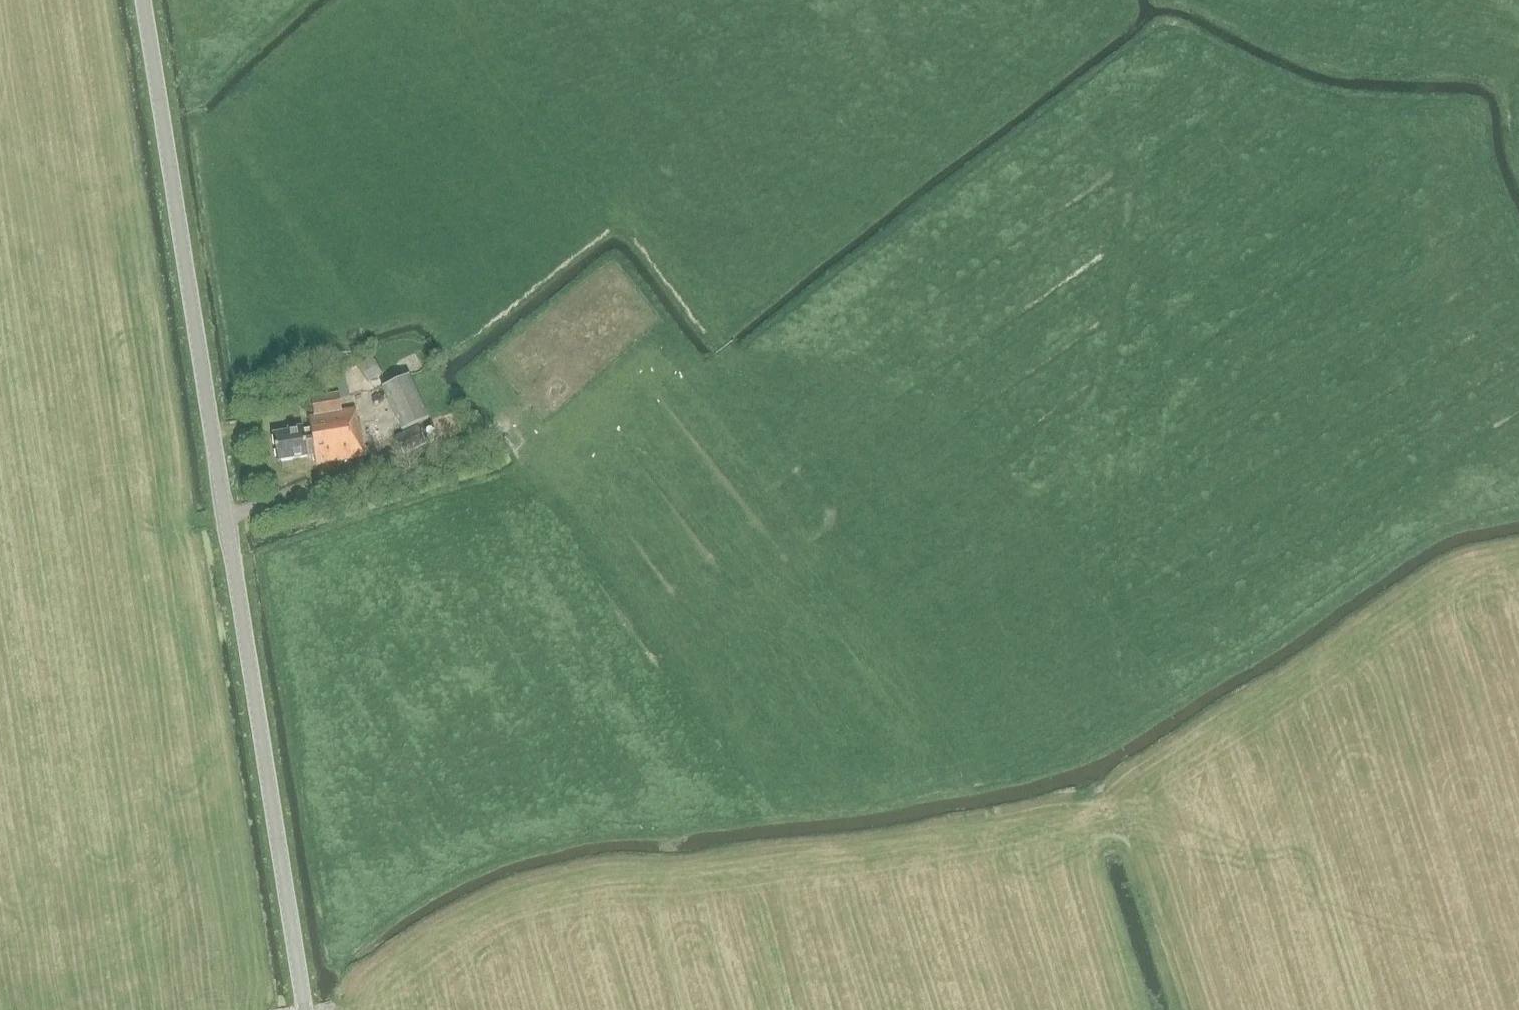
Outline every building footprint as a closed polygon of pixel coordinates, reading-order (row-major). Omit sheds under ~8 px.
[(368,383),(382,374),(372,357),(358,366),(368,383)] [(339,393),(340,399),(350,397),(345,375),(335,378),(339,393)] [(402,431),(428,419),(408,375),(382,387),(402,431)] [(339,393),(311,398),(314,416),(308,416),(311,433),(304,434),(303,427),(287,429),(288,432),(272,434),(277,462),(308,457),(314,455),(316,465),(365,456),(360,423),(358,423),(355,409),(342,411),(340,399),(339,393)] [(404,455),(426,444),(417,427),(395,437),(404,455)]
